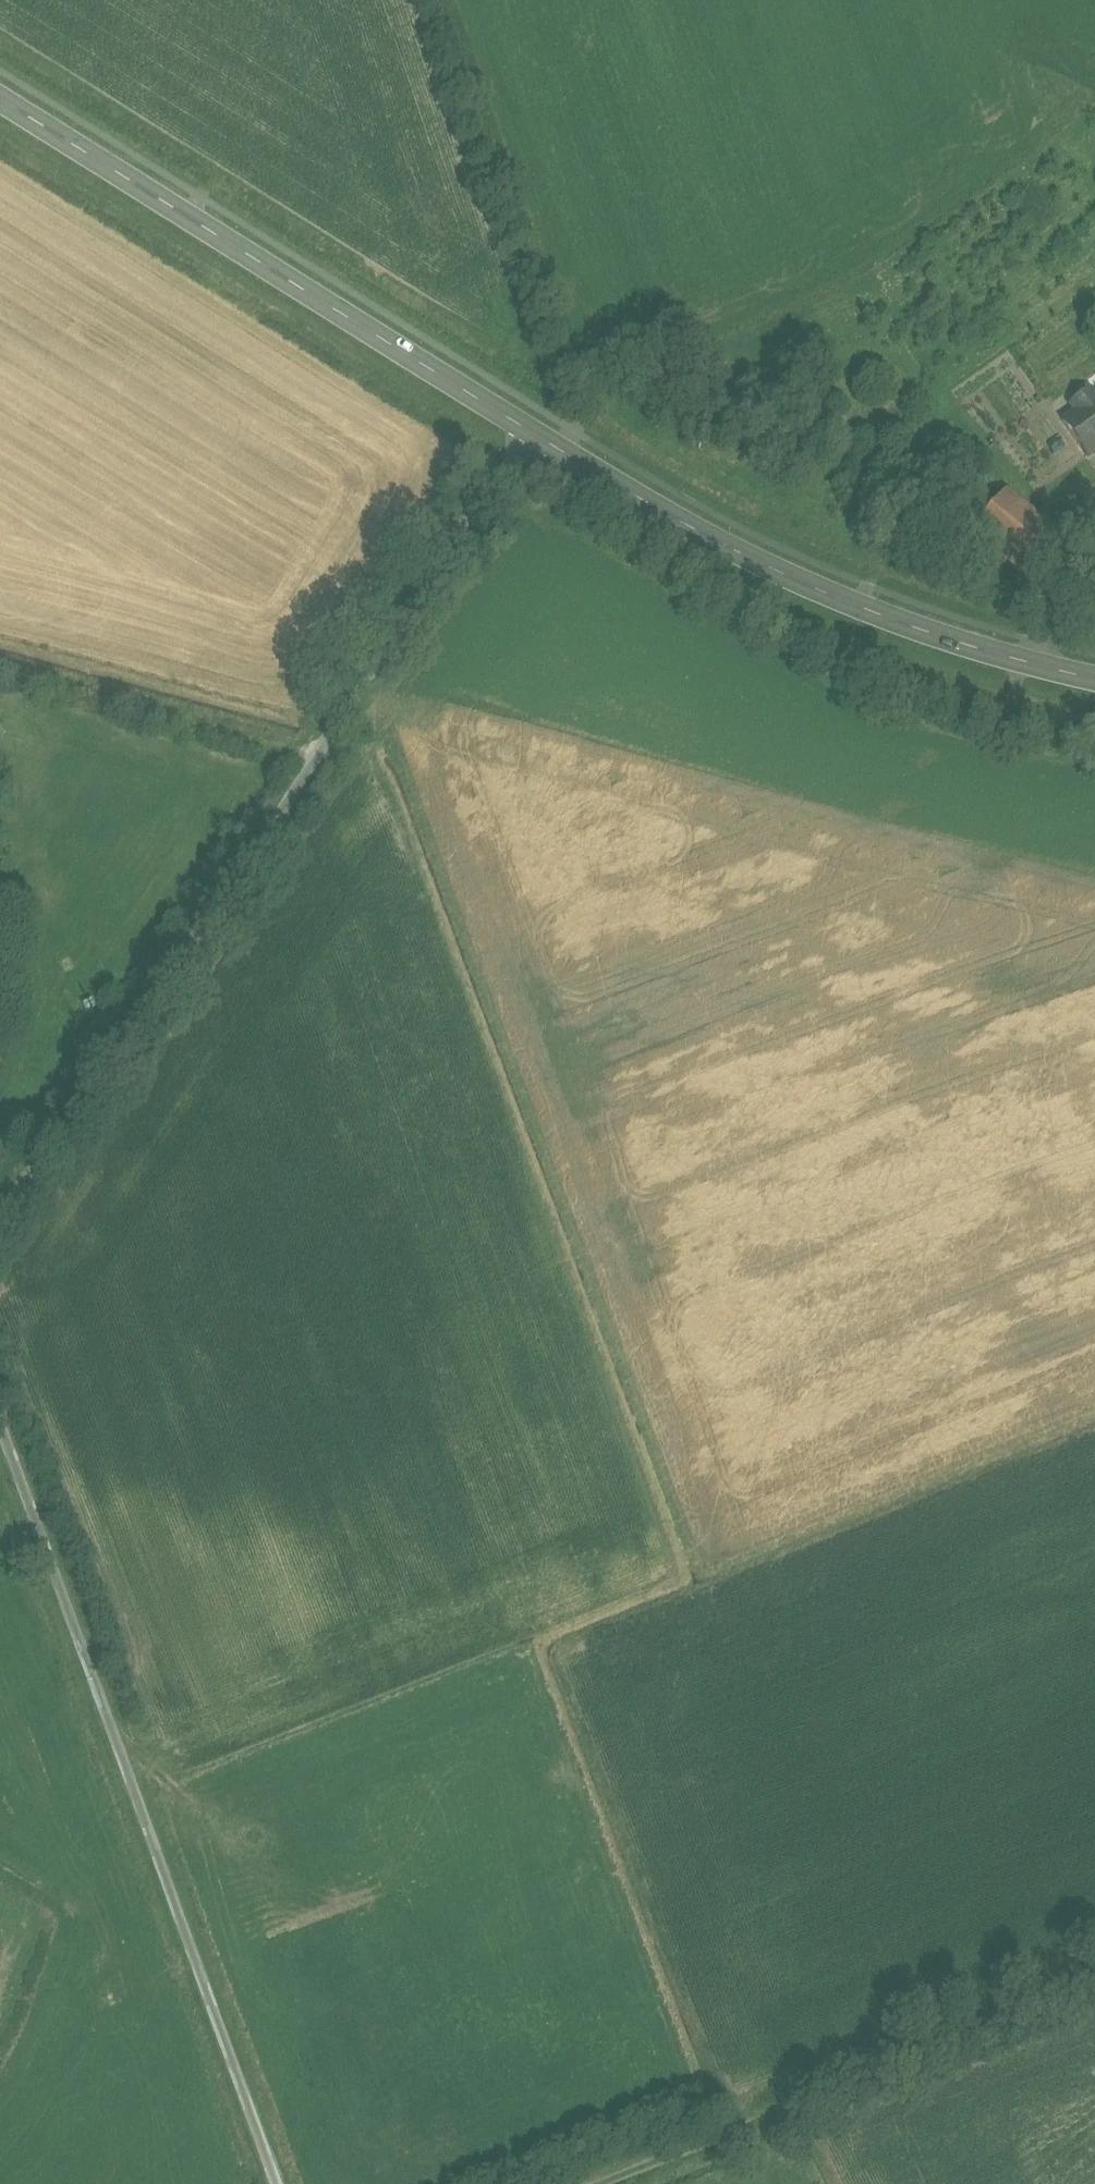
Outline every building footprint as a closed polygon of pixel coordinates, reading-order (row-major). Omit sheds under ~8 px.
[(1066,422),(1093,459),(1094,458),(1094,391),(1094,389),(1074,404),(1080,412),(1066,422)]
